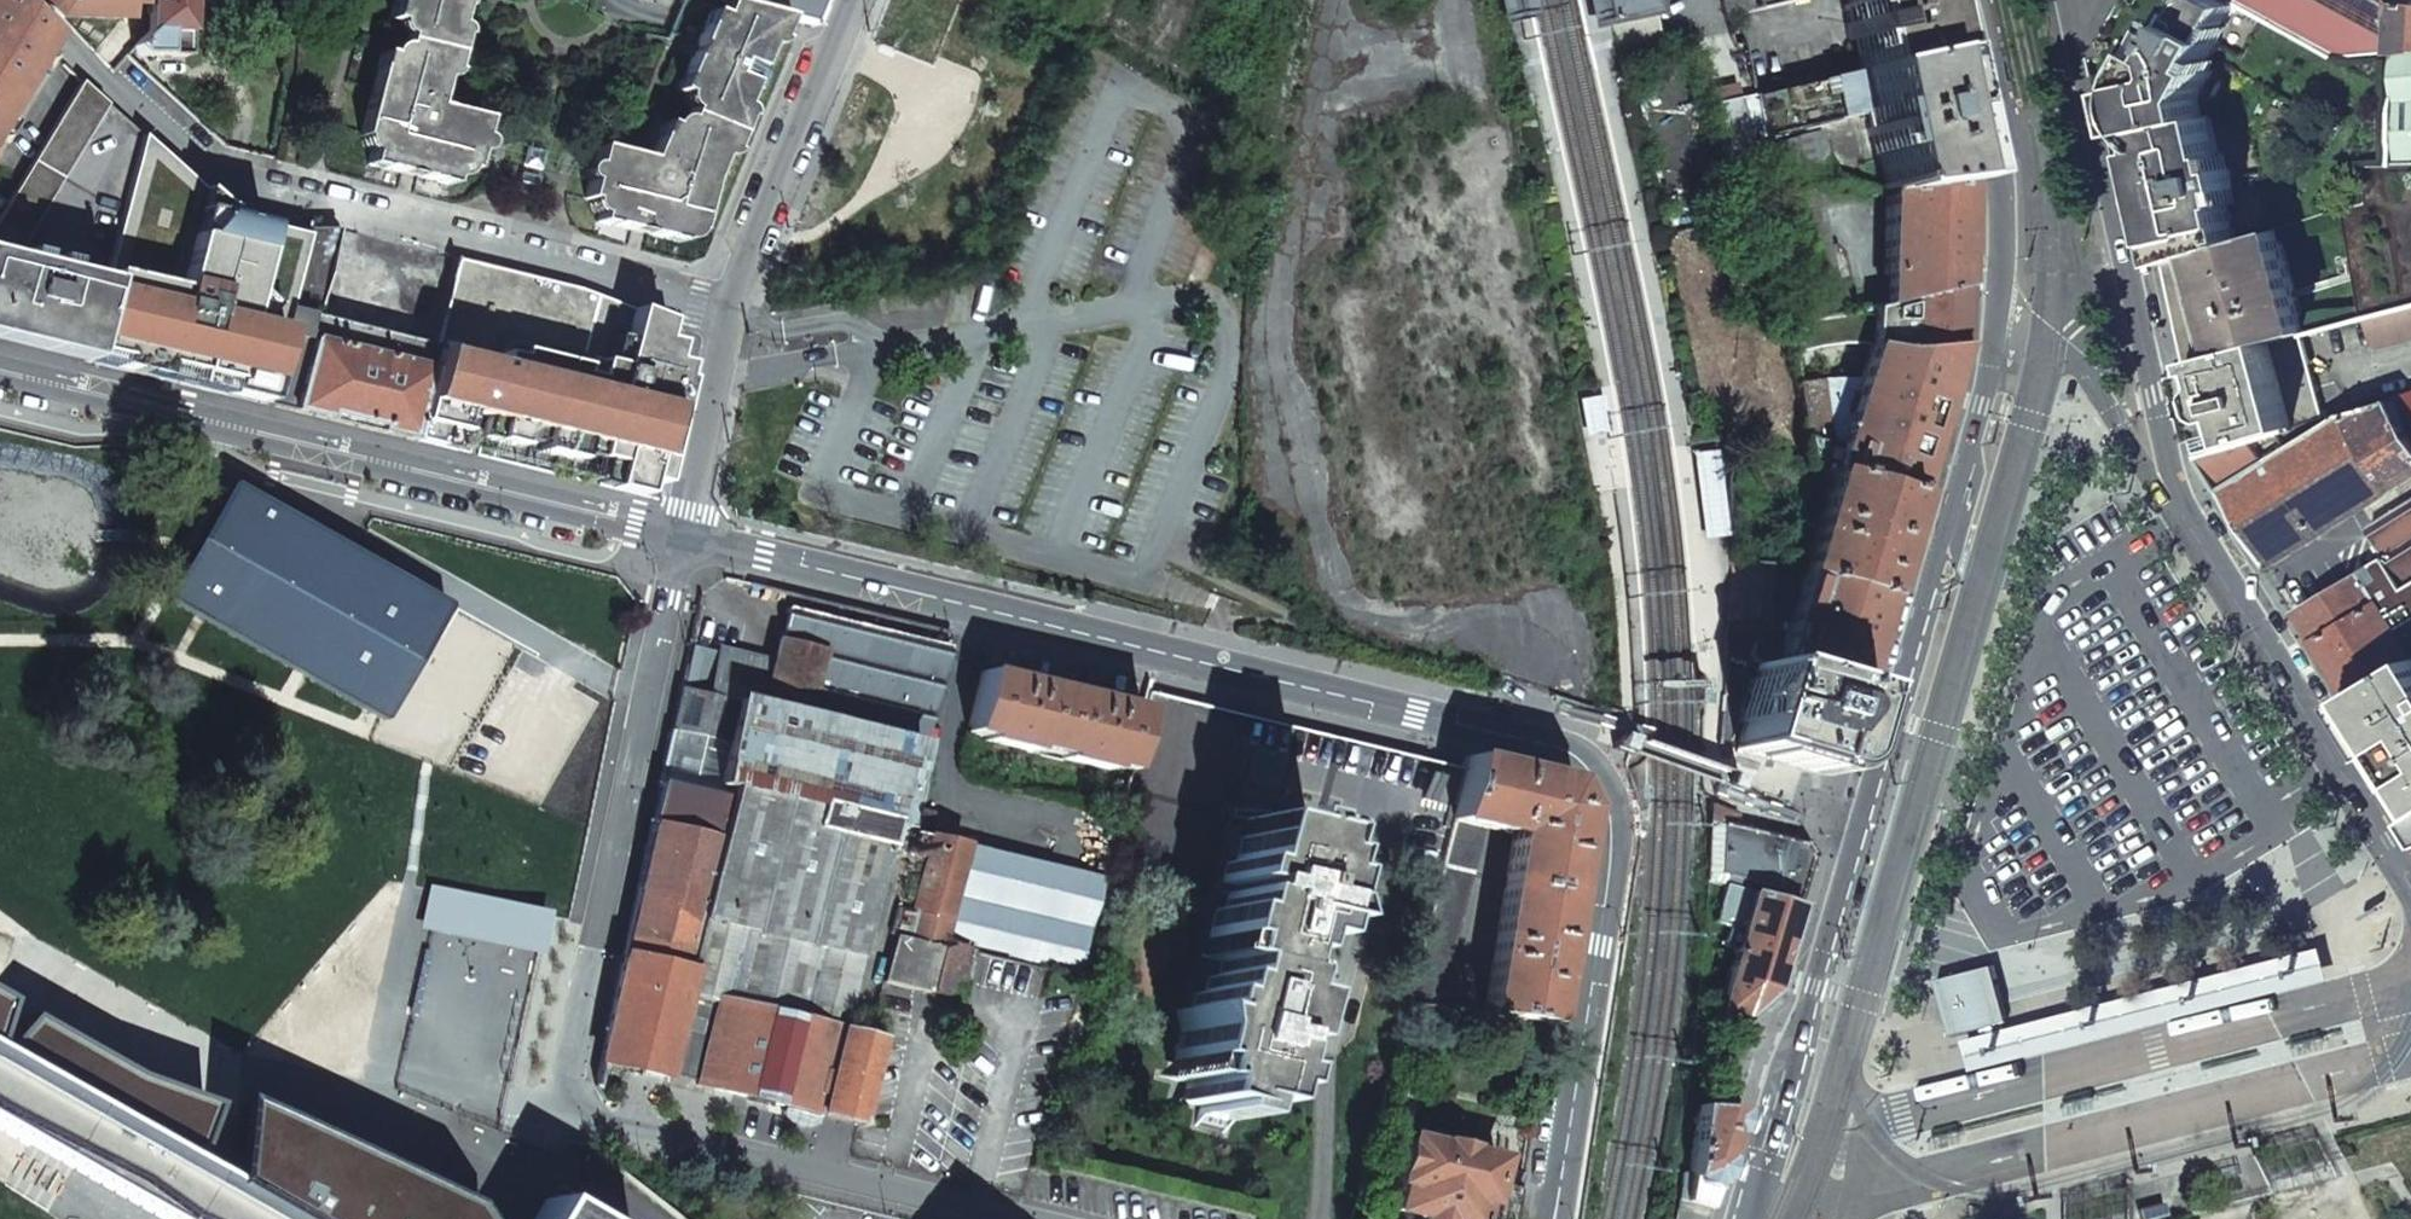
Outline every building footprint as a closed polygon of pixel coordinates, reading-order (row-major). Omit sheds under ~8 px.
[(52,35),(14,0),(0,0),(0,125),(52,35)] [(58,18),(69,0),(40,0),(58,18)] [(58,18),(93,19),(128,19),(128,5),(146,6),(146,0),(69,0),(58,18)] [(187,0),(146,0),(146,6),(145,33),(132,48),(140,57),(140,56),(186,57),(187,0)] [(459,3),(471,6),(472,0),(393,0),(388,20),(407,25),(398,58),(380,53),(359,137),(372,141),(366,165),(449,186),(454,167),(471,171),(483,120),(432,107),(442,71),(448,72),(457,37),(451,35),(459,3)] [(707,13),(725,21),(733,2),(725,0),(683,0),(669,34),(694,45),(707,13)] [(814,24),(823,0),(725,0),(733,2),(784,16),(814,24)] [(1508,27),(1535,22),(1530,0),(1502,0),(1508,27)] [(1601,0),(1589,0),(1596,32),(1610,31),(1608,22),(1606,22),(1601,0)] [(1654,12),(1651,0),(1601,0),(1606,22),(1608,22),(1654,12)] [(1798,0),(1720,0),(1724,17),(1798,0)] [(1936,54),(1928,15),(1924,0),(1846,0),(1847,5),(1844,6),(1845,12),(1848,11),(1851,23),(1845,24),(1849,42),(1855,40),(1862,70),(1936,54)] [(2168,264),(2239,241),(2232,205),(2237,204),(2234,188),(2238,187),(2235,168),(2229,169),(2225,154),(2221,155),(2213,117),(2204,118),(2200,98),(2215,71),(2209,68),(2223,41),(2219,38),(2237,4),(2230,0),(2160,0),(2129,58),(2131,60),(2126,68),(2152,193),(2168,264)] [(2237,4),(2335,57),(2390,52),(2392,1),(2392,0),(2230,0),(2237,4)] [(2392,1),(2390,52),(2410,50),(2410,2),(2392,1)] [(714,184),(784,16),(733,2),(725,21),(707,13),(694,45),(674,92),(692,100),(679,131),(661,124),(646,161),(597,148),(583,199),(600,204),(595,223),(679,244),(682,230),(695,234),(708,182),(714,184)] [(2335,57),(2237,4),(2219,38),(2223,41),(2209,68),(2215,71),(2200,98),(2204,118),(2213,117),(2221,155),(2225,154),(2229,169),(2235,168),(2238,187),(2234,188),(2237,204),(2232,205),(2239,241),(2280,228),(2344,207),(2364,201),(2361,166),(2396,166),(2390,52),(2335,57)] [(1617,60),(1661,50),(1661,47),(1654,12),(1608,22),(1610,31),(1617,60)] [(2390,52),(2396,166),(2410,166),(2410,50),(2390,52)] [(1885,193),(1965,184),(1965,183),(1950,116),(1936,54),(1862,70),(1858,71),(1868,114),(1885,193)] [(1763,138),(1868,114),(1858,71),(1820,81),(1754,96),(1763,138)] [(0,217),(0,258),(104,283),(139,137),(79,82),(0,217)] [(1807,193),(1830,185),(1830,183),(1827,159),(1820,131),(1763,146),(1775,203),(1807,193)] [(179,385),(262,405),(303,236),(228,217),(139,137),(104,283),(86,354),(84,362),(179,385)] [(540,171),(545,153),(527,149),(522,167),(540,171)] [(2365,318),(2367,318),(2410,306),(2410,166),(2396,166),(2361,166),(2364,201),(2344,207),(2365,318)] [(538,178),(521,174),(518,180),(517,187),(519,190),(521,192),(524,194),(528,194),(531,193),(535,191),(536,188),(538,178)] [(1911,298),(1961,287),(1963,236),(1965,184),(1885,193),(1884,305),(1911,298)] [(1802,321),(1851,312),(1838,255),(1832,249),(1824,250),(1817,218),(1807,193),(1775,203),(1802,321)] [(2239,241),(2168,264),(2179,318),(2189,364),(2303,334),(2306,333),(2280,228),(2239,241)] [(303,236),(262,405),(358,428),(411,441),(453,259),(336,230),(304,230),(303,236)] [(43,343),(86,354),(104,283),(0,258),(0,333),(43,343)] [(453,259),(411,441),(477,457),(591,485),(656,501),(684,371),(662,322),(579,290),(453,259)] [(1859,380),(1949,377),(1953,362),(1960,341),(1961,287),(1911,298),(1910,338),(1870,343),(1859,380)] [(1884,305),(1851,312),(1802,321),(1804,354),(1808,352),(1820,351),(1870,343),(1910,338),(1911,298),(1884,305)] [(2410,339),(2410,306),(2367,318),(2373,348),(2410,339)] [(1789,322),(1797,384),(1815,381),(1827,381),(1820,351),(1808,352),(1804,354),(1802,321),(1789,322)] [(2207,455),(2277,434),(2323,420),(2303,334),(2189,364),(2197,406),(2207,455)] [(1832,472),(1913,498),(1931,437),(1949,377),(1859,380),(1853,397),(1847,395),(1841,414),(1847,416),(1838,445),(1832,472)] [(1809,465),(1832,472),(1838,445),(1830,444),(1822,384),(1815,381),(1797,384),(1809,465)] [(2391,400),(2410,431),(2410,394),(2391,400)] [(1604,398),(1581,401),(1587,439),(1611,435),(1604,398)] [(2341,414),(2392,491),(2410,480),(2410,431),(2391,400),(2341,414)] [(2269,568),(2392,491),(2341,414),(2286,449),(2222,489),(2269,568)] [(2207,455),(2201,457),(2219,484),(2222,489),(2286,449),(2277,434),(2207,455)] [(1718,454),(1695,456),(1703,542),(1729,539),(1718,454)] [(1803,574),(1885,598),(1899,548),(1913,498),(1832,472),(1803,574)] [(300,671),(384,718),(446,607),(227,486),(165,597),(200,616),(300,671)] [(2371,529),(2388,556),(2407,587),(2410,585),(2410,504),(2371,529)] [(2317,600),(2297,612),(2315,642),(2381,602),(2407,587),(2388,556),(2326,594),(2321,587),(2312,592),(2317,600)] [(1725,617),(1764,619),(1766,566),(1728,565),(1725,617)] [(1776,669),(1857,694),(1866,663),(1871,646),(1885,598),(1803,574),(1780,651),(1776,669)] [(2381,602),(2407,644),(2410,642),(2410,593),(2407,587),(2381,602)] [(2410,660),(2410,650),(2407,644),(2381,602),(2315,642),(2342,685),(2350,699),(2410,660)] [(914,747),(921,749),(943,662),(945,654),(946,648),(785,608),(774,659),(761,709),(914,747)] [(1760,665),(1776,669),(1780,651),(1753,643),(1748,661),(1760,665)] [(734,702),(761,709),(774,659),(717,646),(715,653),(688,646),(678,689),(734,702)] [(2410,797),(2410,660),(2350,699),(2384,753),(2388,751),(2393,759),(2399,767),(2394,770),(2410,797)] [(1842,748),(1857,694),(1776,669),(1760,665),(1735,750),(1814,773),(1821,773),(1826,772),(1835,765),(1835,764),(1837,763),(1840,757),(1842,748)] [(1109,767),(1126,771),(1141,710),(1101,701),(1062,691),(1022,682),(981,672),(966,732),(984,737),(983,741),(1030,753),(1031,748),(1062,756),(1061,760),(1107,771),(1109,767)] [(670,731),(725,744),(734,702),(678,689),(670,731)] [(1308,836),(1438,868),(1449,821),(1462,770),(1146,693),(1141,710),(1126,771),(1121,791),(1138,795),(1115,892),(1209,915),(1211,910),(1219,913),(1224,894),(1228,895),(1230,888),(1217,884),(1221,864),(1231,866),(1242,820),(1308,836)] [(861,841),(883,847),(888,828),(897,830),(914,747),(761,709),(734,702),(725,744),(718,771),(715,785),(725,787),(866,822),(861,841)] [(1480,1014),(1545,1024),(1576,826),(1573,825),(1575,813),(1557,780),(1517,770),(1465,757),(1462,770),(1449,821),(1479,828),(1507,835),(1480,1014)] [(660,773),(715,785),(718,771),(663,758),(660,773)] [(615,1065),(663,1077),(663,1073),(696,922),(723,797),(658,783),(628,922),(599,1062),(615,1065)] [(696,922),(858,959),(883,847),(861,841),(866,822),(725,787),(723,797),(696,922)] [(1721,825),(1733,827),(1735,816),(1710,805),(1708,823),(1721,825)] [(1232,1105),(1251,1110),(1256,1091),(1264,1093),(1269,1073),(1261,1070),(1262,1062),(1272,1026),(1280,1028),(1287,999),(1269,994),(1274,975),(1266,973),(1270,956),(1279,958),(1283,939),(1300,944),(1305,925),(1314,927),(1310,904),(1317,877),(1308,875),(1312,857),(1304,854),(1308,836),(1242,820),(1231,866),(1221,864),(1217,884),(1230,888),(1228,895),(1224,894),(1219,913),(1211,910),(1209,915),(1204,940),(1212,942),(1207,960),(1217,962),(1212,980),(1204,978),(1199,996),(1190,994),(1186,1013),(1176,1011),(1180,1034),(1174,1061),(1183,1063),(1178,1081),(1187,1083),(1183,1102),(1201,1106),(1200,1115),(1228,1123),(1232,1105)] [(1405,1001),(1437,1006),(1479,828),(1449,821),(1438,868),(1405,1001)] [(1769,899),(1795,906),(1802,883),(1810,860),(1800,843),(1733,827),(1721,825),(1719,874),(1772,887),(1769,899)] [(963,844),(942,839),(929,835),(910,913),(906,939),(939,947),(945,923),(943,922),(959,855),(961,856),(963,844)] [(1932,845),(1926,868),(1932,870),(1938,851),(1939,847),(1932,845)] [(1073,979),(1096,891),(961,856),(959,855),(943,922),(945,923),(939,947),(940,947),(973,954),(1073,979)] [(1858,906),(1865,908),(1871,885),(1864,883),(1863,888),(1858,906)] [(1730,954),(1732,955),(1750,894),(1723,887),(1712,924),(1727,929),(1721,948),(1731,950),(1730,954)] [(1738,1020),(1770,992),(1783,949),(1789,927),(1795,906),(1769,899),(1750,894),(1732,955),(1716,1013),(1738,1020)] [(906,939),(910,913),(894,909),(887,935),(894,937),(906,939)] [(1913,912),(1906,934),(1914,936),(1919,918),(1920,914),(1913,912)] [(694,1084),(821,1116),(841,1031),(858,959),(696,922),(663,1073),(679,1077),(694,1081),(694,1084)] [(882,982),(927,993),(939,947),(906,939),(894,937),(882,982)] [(940,947),(929,993),(963,1000),(973,954),(940,947)] [(1964,1045),(1969,1067),(2329,976),(2323,954),(1964,1045)] [(1941,979),(1936,980),(1938,985),(1950,1037),(2008,1022),(1994,966),(1941,979)] [(821,1116),(837,1120),(857,1036),(841,1031),(821,1116)] [(464,1212),(233,1112),(227,1193),(186,1169),(205,1116),(118,1078),(22,1032),(0,1056),(0,1132),(147,1218),(468,1218),(464,1212)] [(2324,1035),(2294,1043),(2297,1056),(2327,1049),(2324,1035)] [(837,1120),(856,1125),(876,1041),(857,1036),(837,1120)] [(1707,1066),(1721,1067),(1723,1045),(1708,1045),(1707,1066)] [(595,1079),(611,1083),(615,1065),(599,1062),(595,1079)] [(604,1102),(615,1106),(616,1102),(618,1090),(594,1086),(604,1102)] [(1732,1126),(1737,1110),(1718,1109),(1695,1107),(1687,1176),(1680,1175),(1674,1218),(1705,1218),(1732,1126)] [(1481,1202),(1484,1202),(1490,1181),(1495,1161),(1409,1140),(1399,1181),(1402,1182),(1394,1212),(1424,1218),(1477,1218),(1481,1202)] [(2217,1182),(2243,1175),(2242,1170),(2240,1165),(2214,1172),(2217,1182)] [(1520,1188),(1490,1181),(1484,1202),(1481,1202),(1477,1218),(1515,1218),(1520,1188)] [(559,1194),(544,1218),(604,1218),(559,1194)]
